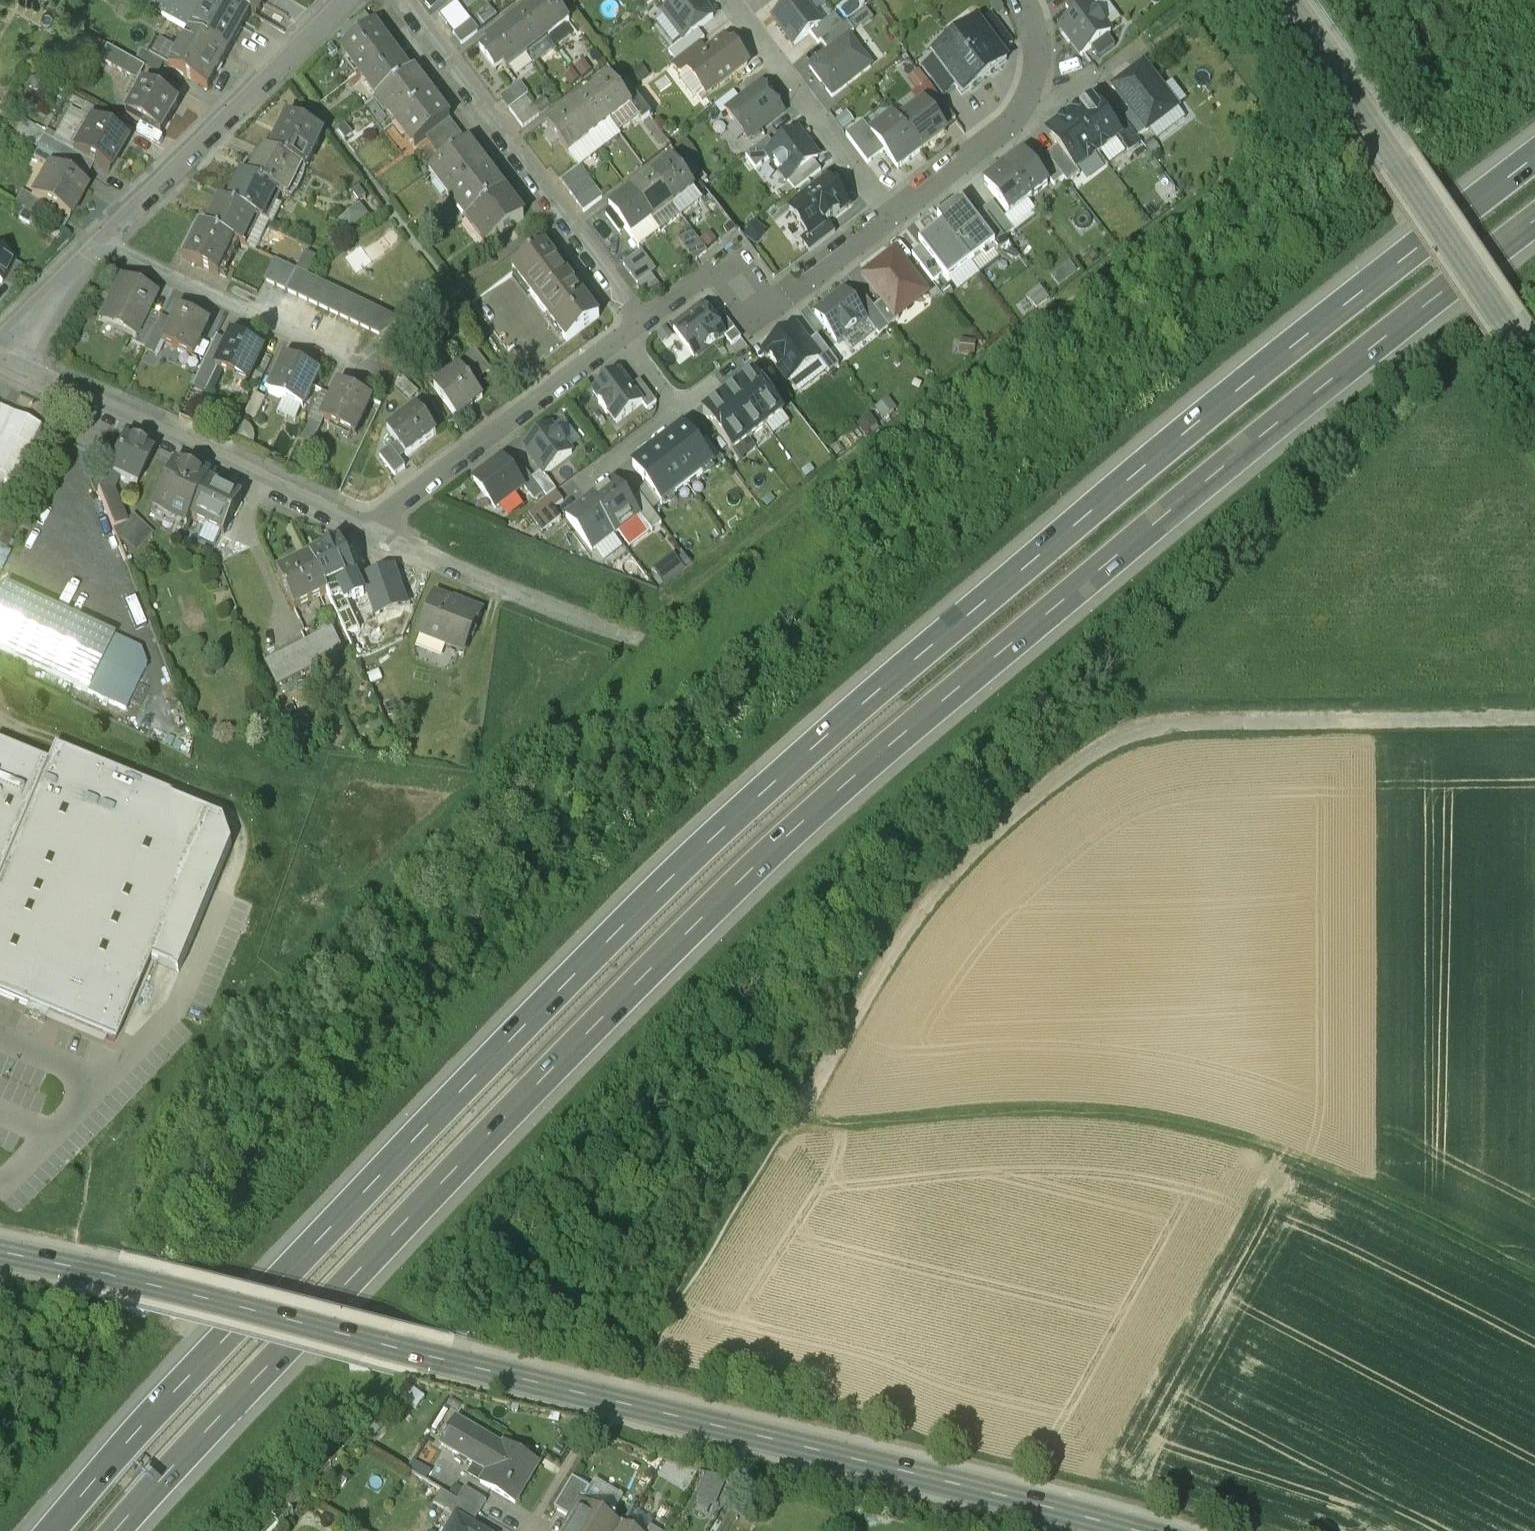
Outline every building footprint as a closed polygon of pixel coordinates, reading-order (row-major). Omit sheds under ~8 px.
[(170,0),(142,0),(141,2),(162,14),(170,0)] [(250,12),(228,0),(205,0),(203,3),(188,30),(189,30),(227,52),(250,12)] [(263,0),(228,0),(250,12),(254,15),(263,0)] [(547,38),(568,22),(551,0),(538,0),(525,10),(547,38)] [(663,8),(684,37),(697,27),(713,15),(702,0),(673,0),(663,8)] [(804,0),(790,0),(772,13),(794,43),(821,22),(804,0)] [(1066,5),(1073,15),(1089,2),(1092,0),(1072,0),(1066,5)] [(450,27),(468,18),(459,2),(441,11),(450,27)] [(1089,2),(1073,15),(1060,24),(1082,53),(1110,31),(1089,2)] [(505,25),(526,54),(547,38),(525,10),(505,25)] [(991,13),(979,22),(1000,50),(1012,42),(991,13)] [(847,19),(821,39),(828,48),(849,33),(854,29),(847,19)] [(977,20),(955,37),(984,76),(1007,59),(1000,50),(979,22),(977,20)] [(469,21),(452,33),(460,43),(477,31),(469,21)] [(340,48),(358,72),(390,48),(372,24),(340,48)] [(505,25),(483,41),(505,70),(526,54),(505,25)] [(697,27),(684,37),(668,48),(676,58),(698,41),(704,37),(697,27)] [(227,52),(189,30),(177,51),(157,40),(149,53),(164,62),(163,64),(207,89),(227,52)] [(849,33),(828,48),(809,63),(832,93),(871,63),(849,33)] [(724,36),(705,51),(686,65),(688,68),(703,88),(715,80),(718,84),(748,61),(737,47),(734,49),(724,36)] [(984,76),(955,37),(932,54),(933,56),(955,85),(961,93),(984,76)] [(705,51),(698,41),(676,58),(672,60),(682,73),(688,68),(686,65),(705,51)] [(137,79),(144,67),(134,61),(107,45),(100,58),(137,79)] [(358,72),(377,96),(408,72),(390,48),(358,72)] [(164,62),(149,53),(141,49),(134,61),(144,67),(157,74),(163,64),(164,62)] [(955,85),(933,56),(922,65),(943,93),(955,85)] [(1113,84),(1132,110),(1146,129),(1177,106),(1143,62),(1113,84)] [(395,120),(430,93),(412,70),(408,72),(377,96),(395,120)] [(588,93),(609,122),(630,106),(609,77),(588,93)] [(762,80),(726,108),(746,135),(783,107),(762,80)] [(143,81),(126,111),(160,131),(178,100),(143,81)] [(515,84),(500,96),(521,124),(537,112),(515,84)] [(923,102),(943,127),(955,118),(934,89),(921,99),(923,102)] [(427,134),(448,117),(430,93),(395,120),(413,144),(427,134)] [(588,93),(567,109),(588,137),(609,122),(588,93)] [(1092,100),(1070,116),(1097,153),(1119,136),(1092,100)] [(943,127),(923,102),(898,121),(920,150),(945,131),(943,127)] [(567,109),(546,125),(567,153),(588,137),(567,109)] [(1146,129),(1132,110),(1123,117),(1137,136),(1146,129)] [(920,150),(898,121),(893,115),(871,131),(884,149),(897,166),(920,150)] [(103,126),(125,140),(131,129),(109,116),(103,126)] [(270,152),(298,165),(306,169),(320,138),(305,131),(308,125),(287,116),(270,152)] [(1052,130),(1051,137),(1057,145),(1076,169),(1077,168),(1097,153),(1070,116),(1052,130)] [(427,134),(445,157),(466,141),(448,117),(427,134)] [(107,171),(125,140),(103,126),(89,118),(70,150),(85,159),(107,171)] [(884,149),(871,131),(863,119),(846,132),(868,160),(884,149)] [(767,149),(770,153),(788,176),(818,154),(797,127),(775,144),(767,149)] [(79,170),(85,159),(70,150),(41,133),(34,145),(37,146),(63,161),(79,170)] [(768,134),(745,151),(755,163),(770,153),(767,149),(775,144),(768,134)] [(431,168),(467,216),(503,189),(466,141),(445,157),(431,168)] [(1057,145),(1046,153),(1067,182),(1080,173),(1077,168),(1076,169),(1057,145)] [(58,170),(63,161),(37,146),(32,155),(48,165),(58,170)] [(248,176),(278,190),(285,194),(298,165),(270,152),(262,148),(248,176)] [(1026,150),(1004,167),(1028,198),(1050,182),(1026,150)] [(672,161),(650,177),(672,205),(693,189),(672,161)] [(86,187),(58,170),(48,165),(39,180),(44,183),(35,198),(30,195),(29,196),(44,205),(68,219),(86,187)] [(984,181),(1008,213),(1028,198),(1004,167),(984,181)] [(228,202),(256,215),(264,219),(278,190),(248,176),(242,173),(228,202)] [(650,177),(630,192),(651,221),(672,205),(650,177)] [(845,190),(841,189),(839,191),(828,177),(789,206),(808,230),(808,231),(826,218),(827,219),(828,219),(850,202),(851,198),(845,190)] [(587,179),(569,193),(576,202),(594,189),(587,179)] [(503,189),(467,216),(487,242),(523,216),(503,189)] [(594,189),(576,202),(583,212),(601,198),(594,189)] [(37,216),(44,205),(29,196),(20,191),(14,202),(37,216)] [(630,192),(608,208),(630,237),(651,221),(630,192)] [(206,226),(236,240),(242,243),(256,215),(228,202),(219,198),(206,226)] [(938,216),(943,222),(972,261),(996,243),(961,198),(938,216)] [(1014,229),(992,200),(983,208),(1005,236),(1014,229)] [(68,219),(44,205),(37,216),(62,230),(68,219)] [(932,211),(909,225),(916,235),(938,222),(932,211)] [(827,219),(826,218),(808,231),(808,230),(801,236),(810,248),(835,228),(828,219),(827,219)] [(919,240),(921,244),(943,273),(948,279),(972,261),(943,222),(919,240)] [(183,257),(219,275),(236,240),(206,226),(199,223),(183,257)] [(689,228),(678,236),(694,259),(706,250),(689,228)] [(943,273),(921,244),(912,251),(933,280),(943,273)] [(542,245),(511,269),(565,342),(597,318),(542,245)] [(621,262),(638,283),(657,268),(640,247),(621,262)] [(883,297),(896,313),(912,301),(908,297),(909,295),(920,286),(924,291),(926,290),(894,249),(864,272),(883,297)] [(297,297),(307,277),(317,256),(305,251),(296,269),(286,291),(297,297)] [(0,281),(10,259),(0,254),(0,281)] [(264,280),(286,291),(296,269),(274,259),(264,280)] [(297,297),(339,317),(349,297),(307,277),(297,297)] [(100,318),(135,334),(136,335),(143,320),(155,295),(119,278),(100,318)] [(845,287),(815,309),(836,338),(866,315),(845,287)] [(867,295),(857,302),(879,331),(888,324),(873,304),(867,295)] [(349,297),(339,317),(381,338),(401,323),(349,297)] [(889,324),(899,316),(896,313),(883,297),(873,304),(889,324)] [(703,305),(673,328),(694,355),(724,332),(711,315),(703,305)] [(170,320),(160,341),(193,356),(202,338),(198,336),(206,319),(177,306),(170,320)] [(720,307),(711,315),(724,332),(731,342),(741,335),(720,307)] [(154,326),(144,347),(155,353),(160,341),(170,320),(160,315),(154,326)] [(143,320),(136,335),(135,334),(132,342),(144,347),(154,326),(143,320)] [(788,377),(818,355),(818,354),(807,339),(795,323),(765,346),(788,377)] [(232,332),(215,366),(248,381),(264,347),(232,332)] [(807,339),(818,354),(818,355),(828,369),(838,361),(817,332),(807,339)] [(461,368),(462,367),(471,381),(478,376),(479,377),(490,369),(476,349),(457,363),(461,368)] [(285,358),(270,391),(287,400),(288,399),(302,406),(318,374),(285,358)] [(461,368),(435,387),(456,416),(483,397),(471,381),(462,367),(461,368)] [(630,386),(618,370),(592,389),(600,400),(598,402),(607,412),(608,411),(617,422),(643,402),(630,386)] [(737,385),(766,423),(783,411),(754,372),(737,385)] [(640,378),(630,386),(643,402),(647,408),(657,401),(640,378)] [(339,384),(323,418),(355,434),(372,400),(339,384)] [(720,398),(749,436),(766,423),(737,385),(720,398)] [(265,398),(255,393),(245,414),(255,419),(265,398)] [(720,398),(703,411),(732,449),(749,436),(720,398)] [(0,406),(0,485),(2,482),(13,487),(42,425),(0,406)] [(417,408),(387,430),(407,456),(436,434),(417,408)] [(322,425),(309,419),(299,441),(311,447),(322,425)] [(550,424),(523,444),(542,470),(545,473),(572,453),(550,424)] [(684,425),(658,445),(687,483),(713,463),(700,446),(684,425)] [(151,452),(122,438),(106,471),(119,478),(135,485),(151,452)] [(700,446),(713,463),(722,456),(709,439),(700,446)] [(647,483),(662,502),(687,483),(658,445),(633,464),(647,483)] [(502,457),(473,478),(495,507),(524,486),(513,471),(502,457)] [(186,469),(173,463),(152,507),(188,524),(191,517),(209,480),(197,474),(199,470),(188,465),(186,469)] [(532,477),(522,464),(513,471),(524,486),(534,499),(543,492),(532,477)] [(542,470),(532,477),(543,492),(547,496),(556,489),(545,473),(542,470)] [(126,522),(113,490),(119,478),(106,471),(97,490),(113,529),(115,528),(126,524),(126,522)] [(613,479),(588,498),(614,532),(640,513),(630,500),(613,479)] [(243,497),(209,480),(191,517),(225,533),(243,497)] [(652,509),(662,502),(647,483),(638,490),(640,493),(652,509)] [(630,500),(640,513),(652,529),(661,522),(652,509),(640,493),(630,500)] [(588,498),(565,514),(591,549),(614,532),(588,498)] [(132,515),(126,522),(126,524),(115,528),(116,532),(137,551),(153,533),(132,515)] [(339,543),(310,556),(325,587),(337,582),(354,574),(339,543)] [(672,550),(653,566),(665,581),(684,565),(672,550)] [(310,556),(277,572),(294,608),(327,592),(325,587),(310,556)] [(394,568),(363,579),(376,615),(406,605),(394,568)] [(87,690),(126,708),(146,665),(140,648),(114,635),(4,582),(0,592),(0,648),(87,690)] [(343,594),(337,582),(325,587),(327,592),(338,616),(352,609),(345,595),(343,594)] [(474,609),(471,610),(439,597),(434,599),(419,635),(421,636),(422,640),(442,648),(448,645),(458,650),(463,648),(475,620),(479,618),(480,616),(478,610),(474,609)] [(332,627),(305,640),(316,664),(344,651),(332,627)] [(316,664),(305,640),(265,660),(276,683),(316,664)] [(27,1007),(25,1015),(44,1024),(47,1016),(114,1044),(149,961),(179,974),(232,848),(224,823),(52,751),(45,767),(0,748),(0,996),(27,1007)] [(503,1446),(456,1418),(448,1432),(446,1431),(443,1436),(445,1437),(441,1444),(491,1473),(484,1484),(515,1503),(539,1463),(505,1443),(503,1446)] [(572,1478),(554,1509),(570,1518),(582,1497),(584,1498),(590,1488),(572,1478)] [(487,1501),(466,1488),(459,1500),(480,1513),(487,1501)] [(458,1516),(472,1525),(480,1513),(459,1500),(443,1491),(436,1503),(458,1516)] [(582,1497),(570,1518),(564,1528),(568,1530),(620,1530),(622,1527),(610,1519),(613,1515),(584,1498),(582,1497)] [(449,1530),(480,1530),(472,1526),(472,1525),(458,1516),(449,1530)]
